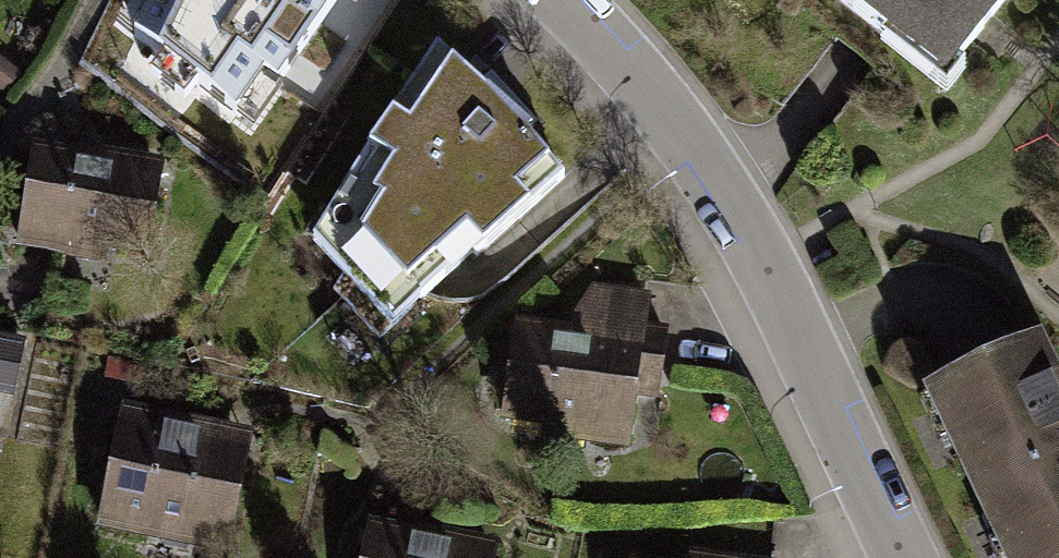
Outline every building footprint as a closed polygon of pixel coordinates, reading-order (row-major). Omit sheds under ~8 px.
[(195,86),(235,117),(262,81),(276,89),(334,0),(148,0),(130,42),(159,64),(146,82),(180,107),(195,86)] [(883,35),(893,22),(949,67),(1003,0),(839,0),(883,35)] [(363,193),(343,222),(418,300),(467,253),(473,257),(563,175),(500,106),(434,42),(365,147),(373,155),(352,185),(363,193)] [(0,55),(0,88),(7,94),(23,72),(0,55)] [(158,169),(33,151),(20,241),(64,247),(65,236),(147,247),(158,169)] [(586,293),(574,318),(600,321),(595,364),(636,369),(659,372),(664,331),(638,328),(641,298),(586,293)] [(627,445),(636,369),(595,364),(600,321),(574,318),(572,336),(516,329),(506,409),(579,418),(585,437),(627,445)] [(7,390),(16,346),(0,342),(0,388),(7,390)] [(1058,554),(1058,401),(1031,342),(928,390),(1009,557),(1051,557),(1058,554)] [(115,430),(97,523),(147,532),(149,518),(231,533),(245,456),(205,448),(209,428),(152,417),(149,437),(115,430)] [(362,557),(489,557),(490,551),(368,526),(362,557)]
